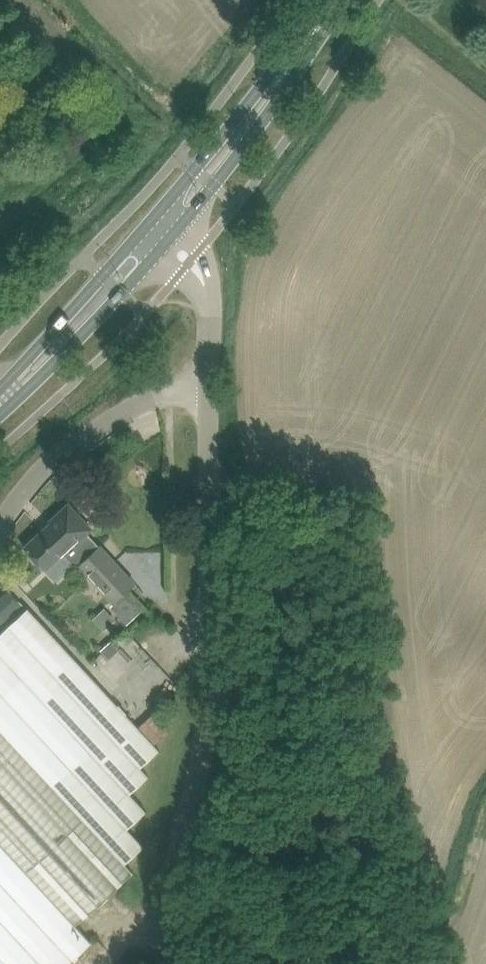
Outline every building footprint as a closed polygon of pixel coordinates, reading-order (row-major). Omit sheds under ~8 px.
[(50,522),(23,547),(45,570),(63,553),(72,563),(77,568),(79,565),(114,603),(129,589),(135,584),(99,545),(98,546),(85,533),(90,528),(68,504),(50,521),(50,522)] [(146,809),(130,792),(149,774),(141,765),(159,748),(28,606),(0,632),(0,963),(67,963),(94,938),(78,921),(133,870),(125,862),(144,844),(128,827),(146,809)] [(115,619),(104,607),(92,618),(104,630),(115,619)] [(120,650),(111,640),(101,649),(110,659),(120,650)]
